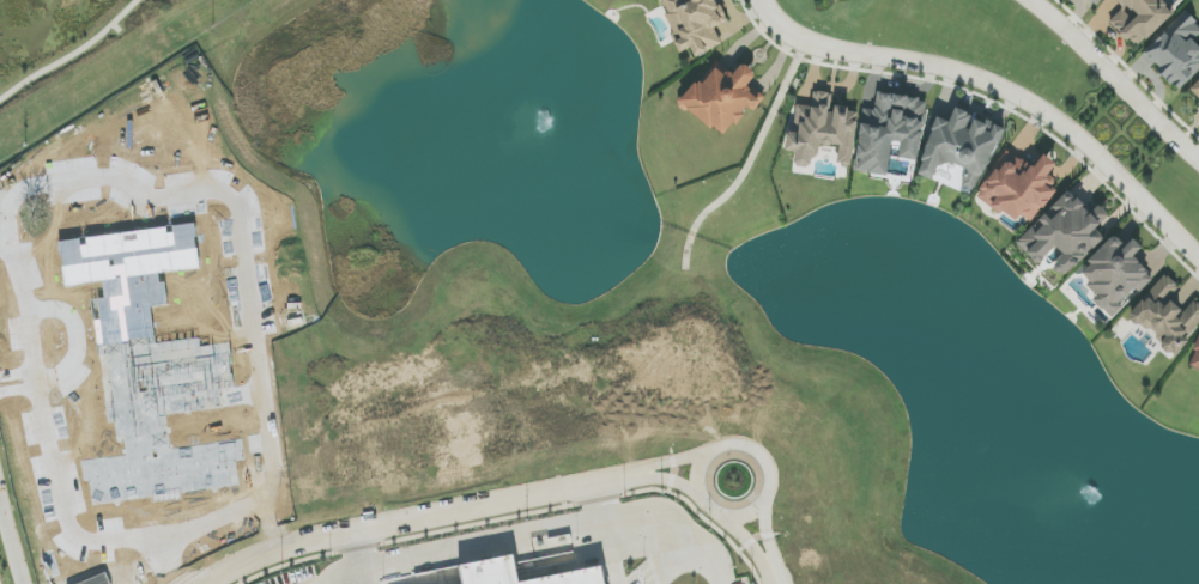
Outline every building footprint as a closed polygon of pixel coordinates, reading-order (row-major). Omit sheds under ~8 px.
[(715,28),(725,23),(714,0),(660,0),(666,15),(665,15),(674,34),(671,35),(679,53),(691,48),(695,57),(723,45),(715,28)] [(1164,0),(1115,0),(1123,8),(1109,21),(1137,49),(1175,11),(1164,0)] [(1179,90),(1198,71),(1198,45),(1194,40),(1198,36),(1198,25),(1186,12),(1143,53),(1179,90)] [(729,137),(746,107),(755,112),(765,96),(749,87),(757,73),(741,64),(735,73),(715,62),(702,84),(694,79),(678,107),(729,137)] [(858,109),(831,107),(833,93),(814,91),(813,106),(794,104),(790,152),(795,152),(794,166),(814,168),(817,145),(839,147),(838,164),(852,165),(858,109)] [(918,161),(927,99),(877,92),(874,110),(863,109),(854,172),(888,176),(892,145),(900,147),(899,158),(918,161)] [(915,173),(935,182),(944,160),(968,170),(961,186),(977,192),(1003,129),(955,109),(949,122),(938,117),(915,173)] [(976,198),(1017,222),(1020,216),(1033,223),(1058,180),(1049,176),(1057,163),(1043,154),(1035,167),(1004,149),(976,198)] [(1105,238),(1096,229),(1110,216),(1097,203),(1089,211),(1069,191),(1016,243),(1038,266),(1056,248),(1064,256),(1054,266),(1064,277),(1105,238)] [(1111,319),(1154,278),(1133,257),(1142,248),(1133,239),(1125,247),(1114,236),(1079,270),(1090,282),(1086,286),(1096,296),(1093,300),(1111,319)] [(1173,355),(1198,327),(1198,304),(1194,299),(1183,311),(1169,298),(1180,287),(1166,274),(1129,315),(1173,355)] [(1189,363),(1198,367),(1198,340),(1189,363)] [(601,560),(519,577),(515,560),(513,549),(458,560),(463,583),(606,583),(601,560)]
